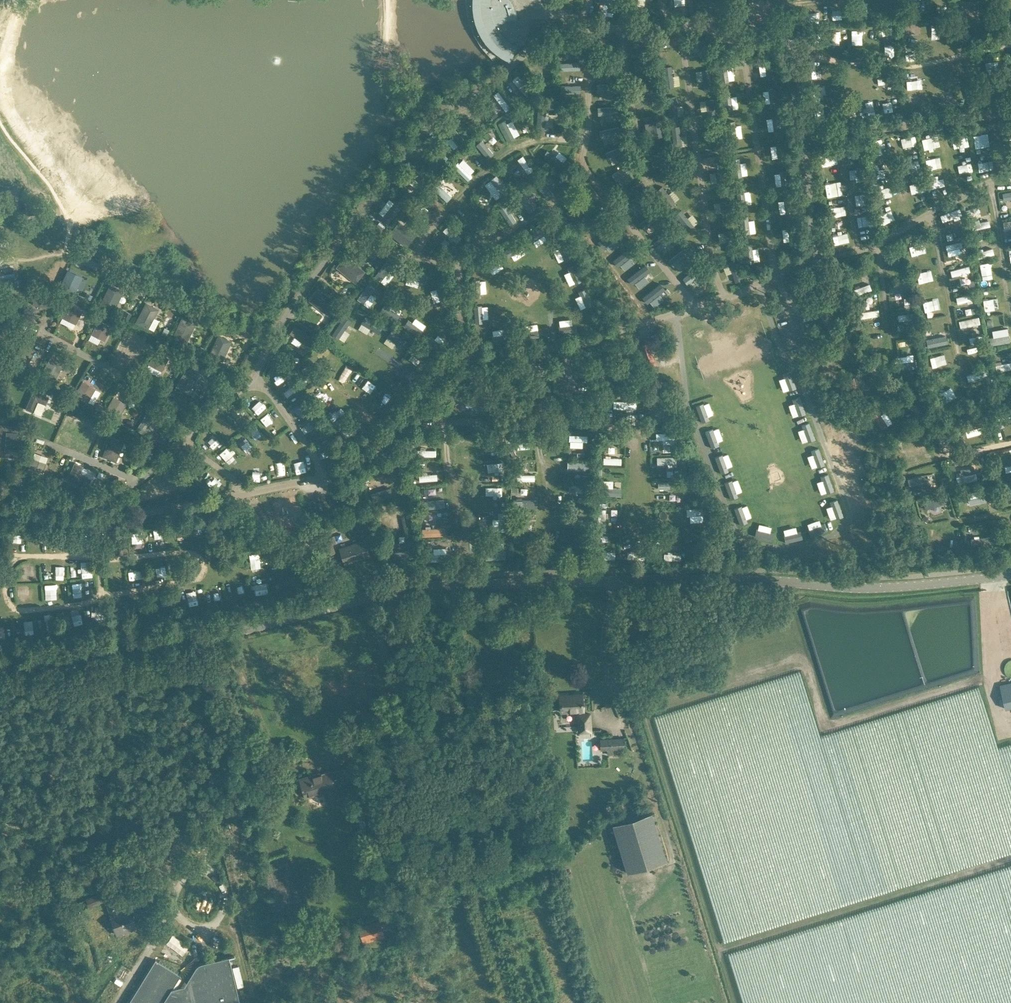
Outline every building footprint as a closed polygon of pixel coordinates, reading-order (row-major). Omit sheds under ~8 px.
[(472,7),(473,11),(474,16),(475,21),(476,25),(478,30),(480,35),(483,39),(487,45),(491,49),(496,53),(502,58),(511,63),(518,46),(515,45),(516,43),(523,45),(525,30),(525,26),(525,21),(524,14),(523,9),(520,3),(519,0),(473,0),(472,7)] [(844,5),(835,7),(837,16),(846,15),(844,5)] [(945,35),(946,21),(937,20),(936,35),(945,35)] [(833,40),(843,41),(845,27),(836,25),(833,40)] [(898,33),(898,25),(882,26),(882,34),(898,33)] [(675,64),(687,61),(685,53),(673,56),(675,64)] [(697,63),(715,62),(714,54),(697,56),(697,63)] [(586,66),(586,58),(567,58),(567,66),(586,66)] [(776,60),(760,59),(760,66),(776,67),(776,60)] [(817,74),(828,73),(828,66),(817,66),(817,74)] [(533,93),(539,88),(525,71),(519,76),(533,93)] [(657,72),(650,74),(652,81),(659,79),(657,72)] [(713,78),(700,79),(701,87),(714,85),(713,78)] [(928,86),(928,78),(913,78),(913,86),(928,86)] [(884,98),(899,103),(901,96),(887,91),(884,98)] [(915,93),(916,101),(929,101),(929,93),(915,93)] [(644,99),(646,106),(662,103),(660,95),(644,99)] [(682,101),(683,108),(693,107),(692,100),(682,101)] [(712,101),(703,102),(704,109),(713,108),(712,101)] [(513,137),(520,135),(515,118),(508,120),(513,137)] [(649,121),(650,129),(668,126),(666,118),(649,121)] [(695,123),(681,125),(682,132),(696,130),(695,123)] [(771,137),(785,134),(783,126),(769,130),(771,137)] [(982,127),(982,136),(995,136),(995,127),(982,127)] [(939,131),(929,132),(931,146),(940,144),(939,131)] [(881,136),(882,151),(890,150),(889,135),(881,136)] [(976,146),(975,137),(964,138),(964,146),(976,146)] [(910,149),(924,148),(923,139),(909,139),(910,149)] [(495,154),(499,146),(492,142),(488,150),(495,154)] [(566,165),(575,150),(568,146),(560,162),(566,165)] [(787,150),(773,151),(774,158),(787,158),(787,150)] [(525,154),(533,170),(539,167),(530,151),(525,154)] [(925,156),(917,156),(917,166),(926,165),(925,156)] [(948,157),(936,159),(937,170),(950,168),(948,157)] [(465,158),(459,162),(473,178),(479,174),(465,158)] [(844,159),(835,159),(836,168),(845,168),(844,159)] [(625,176),(641,171),(637,161),(622,167),(625,176)] [(892,171),(890,162),(882,164),(884,173),(892,171)] [(866,164),(859,165),(861,176),(868,175),(866,164)] [(498,175),(506,188),(512,184),(504,171),(498,175)] [(714,180),(723,178),(721,171),(712,173),(714,180)] [(792,172),(777,174),(777,182),(793,181),(792,172)] [(686,185),(703,182),(702,174),(685,177),(686,185)] [(918,178),(920,188),(930,185),(928,176),(918,178)] [(848,181),(832,184),(834,195),(850,192),(848,181)] [(896,183),(888,185),(890,191),(898,189),(896,183)] [(534,190),(527,193),(533,208),(540,205),(534,190)] [(862,201),(874,200),(873,191),(862,192),(862,201)] [(641,194),(633,201),(638,208),(647,201),(641,194)] [(716,203),(725,203),(724,195),(716,195),(716,203)] [(691,199),(693,207),(706,204),(705,197),(691,199)] [(473,200),(470,205),(478,211),(482,206),(473,200)] [(955,221),(961,219),(959,214),(967,211),(965,205),(951,210),(955,221)] [(877,207),(863,208),(864,222),(877,221),(877,207)] [(840,209),(841,217),(853,216),(852,208),(840,209)] [(888,222),(897,222),(896,214),(887,214),(888,222)] [(982,219),(983,224),(996,221),(995,216),(982,219)] [(405,218),(398,227),(416,241),(423,232),(405,218)] [(462,237),(466,233),(454,222),(450,226),(462,237)] [(841,234),(850,232),(848,222),(839,224),(841,234)] [(952,241),(953,247),(966,244),(965,238),(952,241)] [(723,248),(738,248),(738,240),(723,240),(723,248)] [(1000,244),(989,246),(991,253),(1001,250),(1000,244)] [(520,263),(527,260),(521,248),(515,251),(520,263)] [(676,256),(680,260),(688,253),(684,249),(676,256)] [(344,262),(360,278),(369,268),(353,252),(344,262)] [(689,261),(693,267),(698,264),(694,258),(689,261)] [(992,271),(1005,268),(1004,258),(990,260),(992,271)] [(730,273),(747,267),(745,260),(728,265),(730,273)] [(390,262),(388,270),(395,272),(397,263),(390,262)] [(973,263),(957,266),(958,272),(974,270),(973,263)] [(84,267),(76,282),(90,290),(98,274),(84,267)] [(692,274),(696,279),(704,273),(700,268),(692,274)] [(432,288),(442,291),(446,277),(436,274),(432,288)] [(895,290),(912,289),(912,279),(895,280),(895,290)] [(876,280),(865,282),(866,289),(878,286),(876,280)] [(117,281),(109,296),(121,303),(125,296),(129,298),(134,290),(117,281)] [(369,290),(379,299),(387,291),(377,281),(369,290)] [(315,297),(335,311),(344,298),(324,284),(315,297)] [(56,304),(57,295),(42,294),(41,302),(56,304)] [(76,316),(74,323),(82,325),(88,303),(74,299),(70,314),(76,316)] [(367,305),(357,318),(365,325),(375,312),(367,305)] [(300,307),(297,313),(305,317),(308,311),(300,307)] [(486,319),(499,317),(498,309),(485,311),(486,319)] [(112,337),(119,323),(105,315),(98,329),(112,337)] [(981,315),(966,316),(967,323),(982,322),(981,315)] [(381,331),(384,333),(391,324),(380,316),(372,328),(379,333),(381,331)] [(394,337),(401,343),(409,334),(401,328),(394,337)] [(301,343),(309,350),(321,335),(313,329),(301,343)] [(340,338),(349,345),(356,336),(347,329),(340,338)] [(999,332),(1000,338),(1010,336),(1010,330),(999,332)] [(218,350),(231,353),(236,335),(223,331),(218,350)] [(982,332),(975,334),(977,341),(984,340),(982,332)] [(364,357),(373,343),(363,337),(354,351),(364,357)] [(654,338),(645,343),(654,359),(663,355),(654,338)] [(322,355),(329,348),(325,344),(318,351),(322,355)] [(165,347),(154,356),(163,367),(174,357),(165,347)] [(419,355),(426,359),(431,352),(425,347),(419,355)] [(828,354),(832,367),(842,364),(841,360),(836,361),(834,353),(828,354)] [(386,354),(378,367),(387,372),(395,360),(386,354)] [(343,369),(351,375),(360,364),(352,358),(343,369)] [(975,377),(996,372),(994,366),(973,371),(975,377)] [(395,378),(404,384),(409,377),(400,371),(395,378)] [(95,397),(103,382),(88,375),(81,390),(95,397)] [(373,376),(369,385),(377,388),(381,380),(373,376)] [(517,379),(507,381),(509,393),(519,391),(517,379)] [(382,395),(389,401),(397,389),(390,384),(382,395)] [(332,397),(337,392),(332,386),(327,390),(332,397)] [(258,407),(267,399),(259,391),(251,398),(258,407)] [(300,399),(303,408),(311,405),(307,396),(300,399)] [(620,396),(620,404),(643,405),(643,397),(620,396)] [(299,413),(305,409),(300,404),(295,408),(299,413)] [(888,426),(894,424),(889,410),(883,412),(888,426)] [(267,418),(277,426),(281,421),(271,413),(267,418)] [(319,434),(328,430),(320,417),(312,422),(319,434)] [(231,434),(241,427),(235,419),(225,426),(231,434)] [(253,427),(259,435),(267,429),(261,421),(253,427)] [(18,427),(0,425),(0,431),(1,431),(0,438),(0,455),(21,457),(24,427),(18,427)] [(212,434),(217,440),(222,435),(217,429),(212,434)] [(714,431),(715,437),(732,435),(731,429),(714,431)] [(107,450),(122,457),(131,437),(116,431),(107,450)] [(239,438),(246,446),(254,439),(247,431),(239,438)] [(288,431),(279,437),(287,449),(295,443),(288,431)] [(93,449),(99,434),(95,433),(89,447),(93,449)] [(267,433),(261,436),(264,442),(270,439),(267,433)] [(325,446),(332,443),(329,434),(321,437),(325,446)] [(930,445),(928,437),(907,443),(909,449),(914,447),(915,450),(930,445)] [(721,458),(729,455),(726,446),(717,449),(721,458)] [(504,457),(489,456),(489,465),(503,465),(504,457)] [(286,472),(294,471),(292,457),(284,458),(286,472)] [(296,460),(297,469),(308,468),(307,459),(296,460)] [(724,468),(728,478),(741,473),(737,463),(724,468)] [(271,467),(262,467),(263,477),(272,476),(271,467)] [(983,469),(972,471),(973,477),(984,475),(983,469)] [(378,476),(380,482),(389,479),(387,473),(378,476)] [(622,499),(628,488),(612,480),(606,492),(616,498),(616,496),(622,499)] [(745,485),(732,489),(735,497),(748,493),(745,485)] [(317,506),(317,492),(310,492),(309,505),(317,506)] [(741,515),(754,511),(752,503),(738,507),(741,515)] [(604,514),(613,515),(613,504),(604,504),(604,514)] [(815,536),(823,535),(821,520),(813,521),(815,536)] [(758,522),(745,530),(749,537),(762,529),(758,522)] [(781,539),(790,538),(789,523),(780,524),(781,539)] [(177,535),(187,535),(186,524),(181,525),(181,527),(177,527),(177,535)] [(138,528),(138,537),(148,537),(147,527),(138,528)] [(40,538),(48,538),(49,530),(41,530),(40,538)] [(480,557),(478,536),(471,536),(473,557),(480,557)] [(327,555),(335,552),(330,537),(322,540),(327,555)] [(365,541),(340,549),(344,563),(345,563),(369,555),(365,541)] [(183,568),(183,555),(175,555),(175,568),(183,568)] [(155,558),(158,574),(166,572),(164,557),(155,558)] [(89,560),(89,570),(96,570),(97,560),(89,560)] [(148,575),(148,561),(138,561),(139,575),(148,575)] [(117,565),(120,579),(128,578),(126,564),(117,565)] [(76,588),(85,588),(85,579),(76,579),(76,588)] [(238,581),(241,593),(249,591),(245,579),(238,581)] [(23,592),(36,590),(35,583),(22,585),(23,592)] [(177,593),(170,596),(174,604),(181,601),(177,593)] [(1001,685),(1006,708),(1010,707),(1010,682),(1001,685)] [(559,694),(560,713),(577,712),(578,732),(592,731),(591,712),(582,712),(585,711),(584,692),(559,694)] [(624,738),(600,739),(601,751),(607,750),(608,755),(614,755),(614,749),(625,749),(624,738)] [(336,771),(338,778),(340,782),(351,779),(347,767),(336,771)] [(310,775),(300,779),(305,797),(327,790),(331,803),(328,804),(329,804),(340,801),(333,779),(338,778),(336,771),(331,772),(331,771),(311,777),(310,775)] [(652,812),(612,824),(627,872),(667,860),(652,812)] [(119,904),(122,903),(119,894),(107,898),(114,918),(113,918),(119,934),(137,927),(131,911),(123,914),(119,904)] [(91,906),(105,901),(103,895),(89,900),(91,906)] [(381,920),(358,927),(364,944),(386,937),(381,920)] [(129,1002),(189,1002),(194,1002),(240,1002),(232,967),(229,957),(235,956),(234,955),(202,963),(201,963),(200,964),(199,964),(198,965),(197,966),(196,967),(187,982),(179,977),(181,975),(156,959),(129,1002)]
